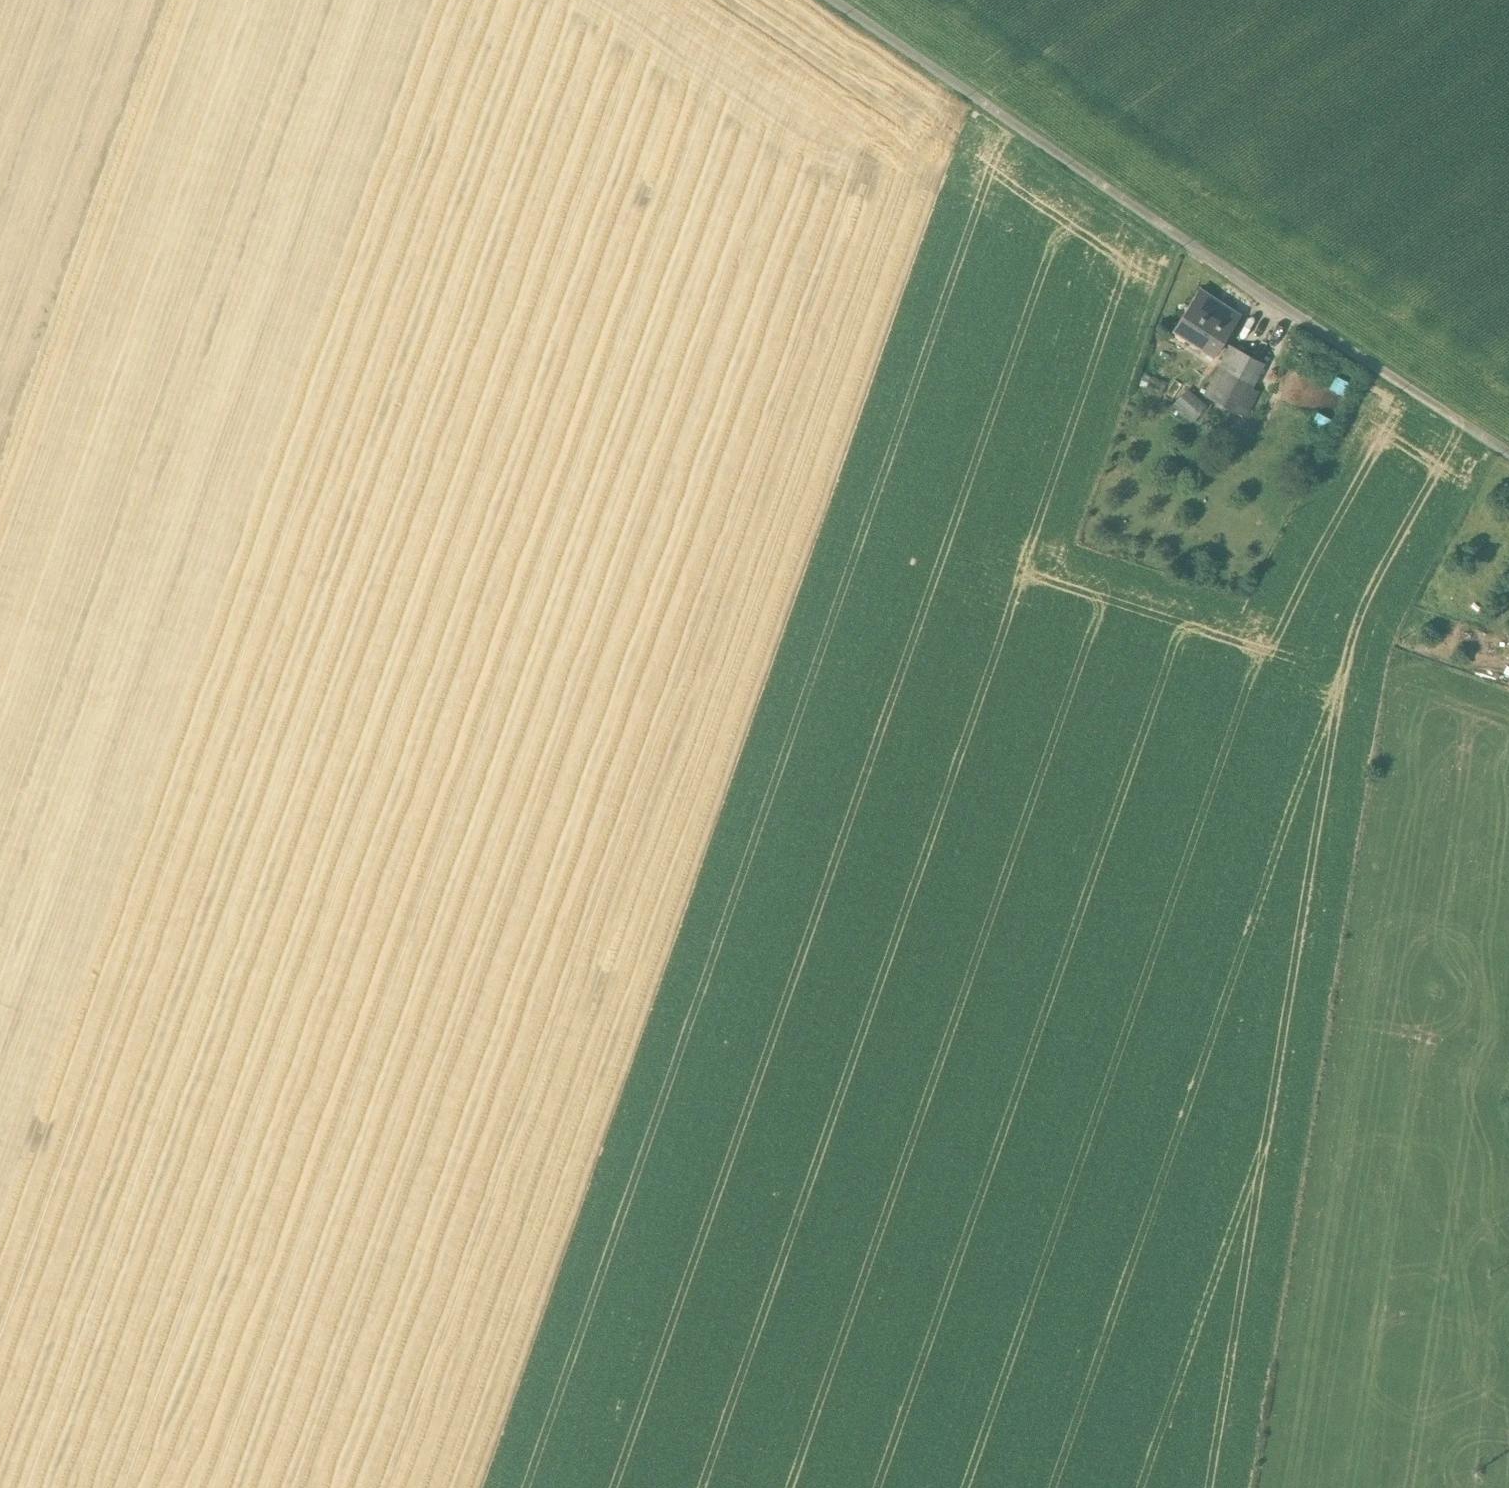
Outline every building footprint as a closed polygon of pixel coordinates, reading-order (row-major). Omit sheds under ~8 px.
[(1242,314),(1201,287),(1175,327),(1216,353),(1242,314)] [(1266,361),(1232,343),(1218,368),(1252,386),(1266,361)] [(1252,386),(1218,368),(1205,393),(1247,415),(1261,390),(1252,386)] [(1195,420),(1209,404),(1189,387),(1175,403),(1195,420)]
